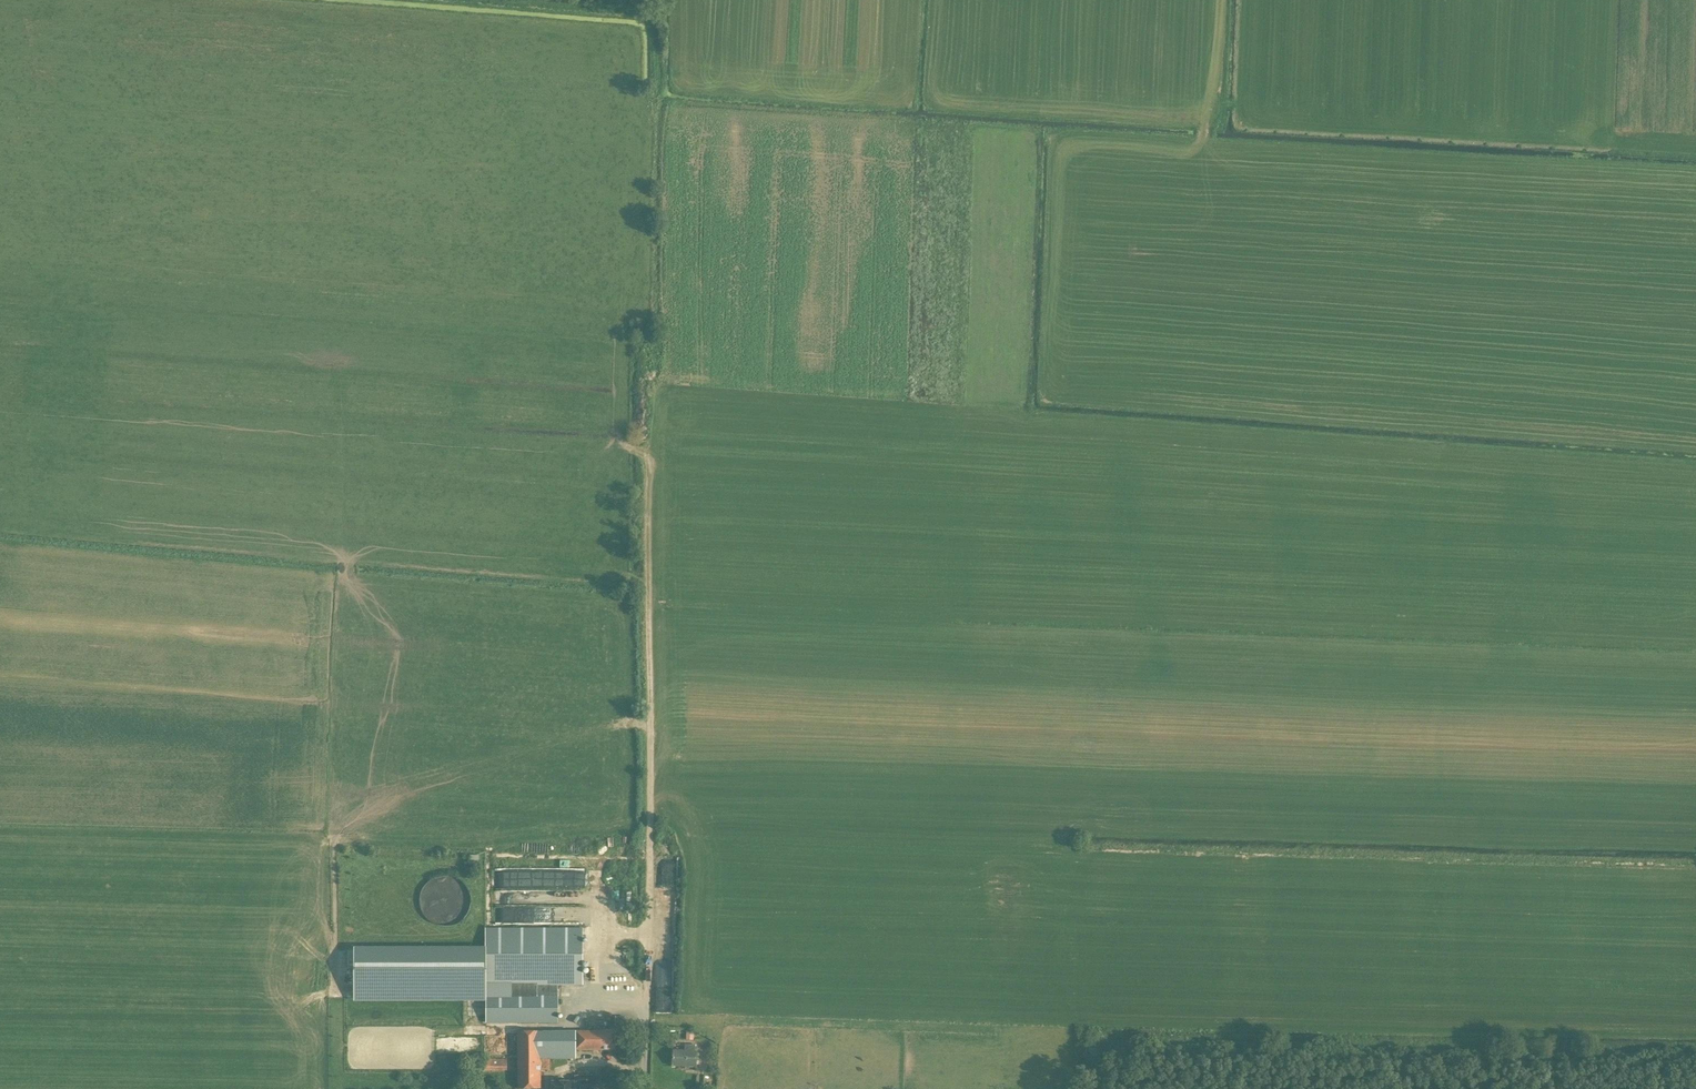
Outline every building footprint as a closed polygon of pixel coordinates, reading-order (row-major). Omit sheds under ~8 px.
[(632,855),(632,845),(616,845),(616,854),(632,855)] [(655,913),(674,914),(675,862),(656,861),(655,913)] [(458,921),(469,886),(449,879),(445,891),(439,889),(438,891),(427,888),(421,909),(458,921)] [(614,893),(613,926),(633,927),(634,907),(623,906),(623,901),(624,901),(624,893),(614,893)] [(557,984),(582,984),(582,928),(486,928),(486,949),(354,950),(355,996),(354,998),(486,998),(486,1022),(557,1022),(557,984)] [(517,1031),(518,1088),(540,1088),(540,1069),(549,1069),(549,1058),(575,1058),(575,1050),(616,1049),(616,1042),(619,1042),(619,1037),(616,1037),(616,1030),(575,1030),(575,1031),(539,1031),(517,1031)] [(673,1050),(672,1065),(695,1066),(696,1051),(694,1051),(695,1045),(685,1045),(684,1051),(673,1050)] [(507,1059),(484,1059),(484,1070),(507,1070),(507,1059)] [(587,1075),(574,1076),(574,1080),(572,1081),(552,1081),(552,1088),(576,1088),(576,1084),(587,1084),(587,1075)]
